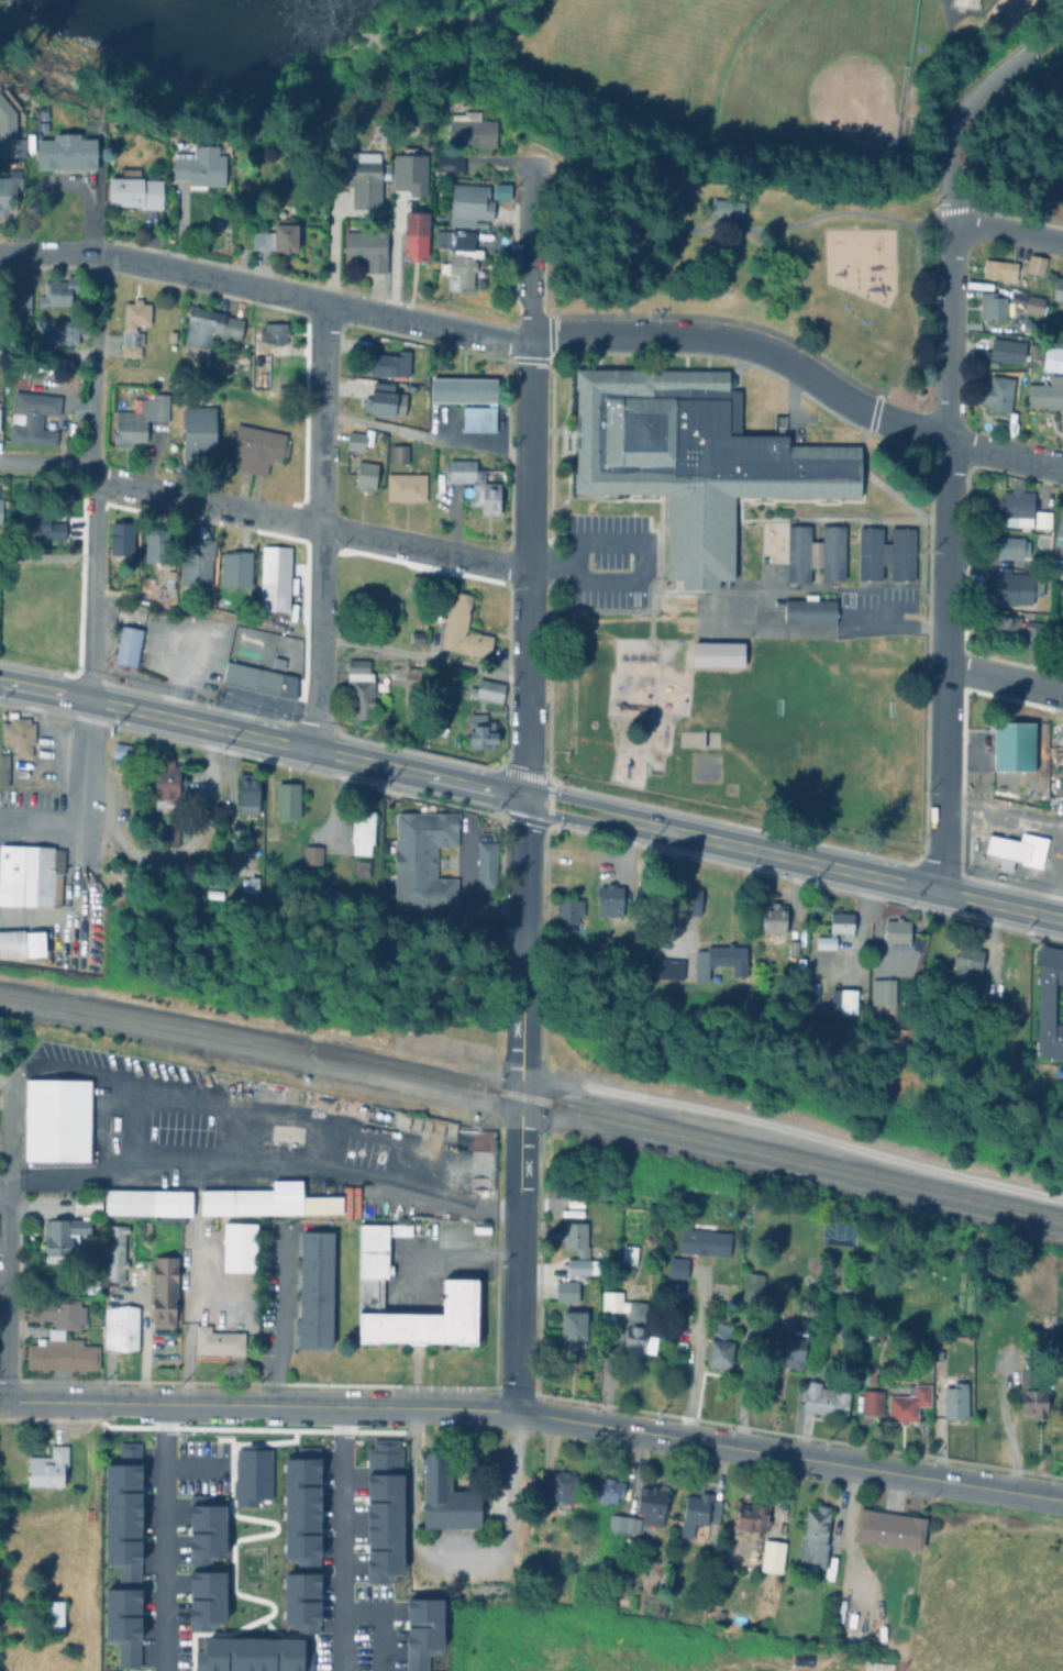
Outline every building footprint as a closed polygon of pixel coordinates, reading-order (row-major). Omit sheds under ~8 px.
[(24,157),(0,157),(0,93),(5,89),(14,101),(13,102),(18,109),(15,111),(15,137),(24,137),(24,157)] [(480,111),(480,120),(497,120),(496,147),(472,146),(472,144),(450,143),(450,120),(451,120),(451,113),(464,113),(464,111),(480,111)] [(87,139),(96,139),(96,170),(76,170),(76,169),(36,169),(36,140),(53,140),(53,133),(79,133),(79,135),(87,139)] [(218,146),(218,162),(224,162),(224,186),(206,186),(206,188),(188,188),(189,179),(173,179),(173,153),(192,153),(193,146),(218,146)] [(387,163),(387,179),(381,179),(380,208),(352,208),(352,186),(336,186),(336,151),(378,152),(378,162),(380,162),(380,163),(387,163)] [(463,170),(434,170),(434,154),(463,153),(463,170)] [(425,154),(425,196),(407,196),(407,190),(391,189),(391,154),(425,154)] [(140,168),(140,178),(143,178),(143,179),(160,179),(160,209),(140,209),(140,206),(109,206),(109,177),(120,177),(120,168),(140,168)] [(9,218),(0,218),(0,177),(7,177),(7,169),(21,170),(20,212),(9,212),(9,218)] [(453,182),(489,186),(488,199),(495,199),(494,221),(476,220),(476,228),(450,226),(453,182)] [(715,201),(743,204),(742,220),(712,218),(715,201)] [(430,212),(429,257),(421,257),(421,263),(410,262),(411,257),(403,256),(406,211),(430,212)] [(299,224),(299,252),(288,251),(288,254),(281,254),(281,252),(275,252),(275,251),(252,250),(252,232),(274,232),(274,219),(289,219),(289,224),(299,224)] [(386,225),(386,231),(387,231),(387,272),(366,272),(366,259),(344,259),(344,252),(342,252),(343,246),(344,246),(345,231),(374,231),(374,225),(386,225)] [(450,230),(475,231),(474,248),(483,250),(483,254),(486,255),(485,278),(473,278),(472,288),(461,287),(461,290),(447,289),(449,275),(446,275),(446,273),(440,273),(441,263),(446,264),(446,262),(450,263),(450,252),(454,252),(454,250),(450,250),(450,247),(434,246),(435,231),(450,232),(450,230)] [(1043,255),(1039,273),(1022,269),(1026,251),(1043,255)] [(1015,261),(1012,278),(1004,277),(1003,280),(999,280),(999,276),(979,274),(982,256),(1015,261)] [(1052,274),(1062,275),(1062,299),(1049,297),(1052,274)] [(78,276),(77,291),(70,291),(69,307),(37,306),(37,296),(43,296),(44,281),(48,283),(48,280),(66,281),(66,276),(78,276)] [(1023,295),(1021,302),(1006,298),(1008,289),(1023,295)] [(1004,296),(1004,318),(978,318),(978,290),(994,290),(994,296),(1004,296)] [(1043,303),(1041,311),(1039,310),(1037,316),(1020,311),(1025,291),(1041,296),(1039,302),(1043,303)] [(29,292),(29,314),(10,314),(10,292),(29,292)] [(141,296),(141,300),(150,300),(150,321),(135,321),(134,327),(136,327),(136,330),(142,330),(142,343),(140,343),(140,354),(120,353),(121,327),(123,327),(123,299),(132,299),(133,296),(141,296)] [(197,302),(197,305),(225,311),(225,312),(244,317),(239,343),(219,339),(220,333),(219,333),(219,330),(213,329),(210,345),(208,345),(206,357),(192,354),(193,347),(184,345),(185,340),(184,340),(187,321),(186,320),(189,303),(192,303),(192,301),(197,302)] [(84,319),(84,329),(79,329),(77,329),(77,341),(73,341),(73,343),(65,343),(65,341),(45,340),(45,331),(34,331),(34,318),(79,319),(84,319)] [(288,325),(288,332),(285,332),(285,341),(281,341),(281,344),(264,343),(264,319),(285,319),(285,325),(288,325)] [(1022,340),(1020,361),(985,357),(988,335),(1022,340)] [(1044,337),(1062,340),(1062,369),(1061,368),(1061,370),(1039,367),(1042,343),(1043,344),(1044,337)] [(16,340),(16,351),(7,351),(7,350),(0,350),(0,341),(7,341),(7,340),(16,340)] [(1039,343),(1038,355),(1026,354),(1027,341),(1039,343)] [(370,373),(370,351),(398,351),(398,347),(409,347),(409,374),(370,373)] [(575,372),(729,375),(728,394),(741,394),(740,439),(791,440),(791,450),(853,451),(852,499),(735,497),(734,582),(720,582),(720,589),(682,589),(682,580),(666,580),(667,497),(573,496),(575,372)] [(1048,372),(1062,372),(1062,429),(1056,429),(1058,407),(1042,407),(1042,405),(1022,405),(1023,381),(1048,381),(1048,372)] [(1010,375),(1006,410),(982,408),(983,401),(976,400),(978,387),(982,388),(982,381),(985,381),(986,373),(1010,375)] [(498,375),(498,399),(438,398),(438,402),(431,402),(431,374),(498,375)] [(407,391),(403,414),(368,409),(362,408),(364,394),(372,395),(374,378),(395,381),(394,388),(398,388),(398,389),(407,391)] [(60,394),(58,412),(42,411),(40,427),(56,429),(55,443),(8,439),(10,420),(22,421),(23,411),(11,410),(13,388),(60,394)] [(168,391),(168,401),(159,401),(159,417),(146,417),(145,439),(133,439),(133,443),(117,442),(117,439),(114,439),(114,408),(139,409),(139,396),(152,396),(152,390),(168,391)] [(214,405),(214,455),(182,455),(182,403),(214,405)] [(496,403),(496,429),(465,429),(463,429),(463,403),(465,403),(496,403)] [(1004,418),(1003,428),(989,424),(992,414),(1004,418)] [(235,421),(286,431),(284,440),(289,441),(287,453),(281,452),(280,458),(274,457),(274,461),(268,460),(265,474),(237,468),(241,454),(236,453),(236,450),(230,449),(231,443),(225,442),(229,429),(233,430),(235,421)] [(365,430),(363,447),(345,446),(347,429),(365,430)] [(407,443),(407,461),(389,460),(389,442),(407,443)] [(378,461),(375,485),(369,485),(369,489),(358,488),(359,484),(353,483),(357,457),(378,461)] [(499,480),(499,511),(481,511),(481,506),(480,506),(480,502),(473,502),(473,479),(447,479),(447,457),(476,457),(476,466),(484,467),(484,480),(499,480)] [(425,471),(425,498),(424,498),(387,498),(387,471),(424,471),(425,471)] [(1019,487),(1019,490),(1031,490),(1030,514),(998,514),(998,505),(994,505),(994,497),(998,497),(998,489),(1008,489),(1008,487),(1019,487)] [(1059,502),(1062,503),(1062,546),(1050,543),(1059,502)] [(64,520),(64,536),(21,536),(21,508),(64,508),(63,520),(64,520)] [(126,517),(126,520),(133,520),(133,552),(109,551),(110,520),(118,520),(118,517),(126,517)] [(1050,518),(1049,530),(1036,530),(1037,517),(1050,518)] [(169,528),(169,560),(145,558),(145,527),(169,528)] [(783,527),(804,528),(802,584),(782,584),(783,527)] [(817,528),(839,528),(838,583),(816,582),(817,528)] [(854,528),(876,529),(875,580),(853,580),(854,528)] [(886,529),(906,529),(905,580),(885,580),(886,529)] [(994,534),(1026,535),(1025,554),(1020,554),(1020,555),(994,555),(994,550),(987,550),(987,534),(994,534)] [(214,538),(213,556),(211,556),(210,584),(180,583),(182,549),(191,550),(192,535),(214,538)] [(290,544),(289,608),(259,608),(261,543),(289,544),(290,544)] [(252,549),(251,585),(221,584),(222,550),(229,550),(229,547),(252,549)] [(1059,556),(1062,557),(1062,577),(1054,575),(1059,556)] [(1008,566),(1008,571),(1031,573),(1031,575),(1040,576),(1039,594),(1029,593),(1028,601),(1011,600),(1011,604),(994,602),(995,589),(979,588),(981,568),(1000,571),(1000,565),(1008,566)] [(439,646),(451,589),(472,594),(466,626),(480,629),(479,631),(494,634),(489,656),(439,646)] [(400,598),(400,610),(391,610),(391,617),(365,616),(366,597),(400,598)] [(780,600),(832,601),(831,624),(779,623),(780,600)] [(1019,627),(1018,633),(1015,632),(1015,639),(985,635),(987,612),(1017,615),(1016,627),(1019,627)] [(1045,621),(1043,640),(1022,638),(1023,629),(1020,629),(1021,618),(1045,621)] [(1053,620),(1062,620),(1062,635),(1053,635),(1053,620)] [(141,634),(135,665),(131,664),(131,666),(128,665),(128,663),(126,663),(125,667),(121,666),(121,662),(120,662),(120,664),(115,663),(117,661),(112,660),(113,657),(111,657),(112,654),(114,654),(120,623),(141,627),(142,627),(141,634)] [(422,630),(422,641),(409,640),(409,629),(422,630)] [(286,657),(283,667),(270,665),(273,654),(270,654),(273,645),(283,648),(280,656),(286,657)] [(373,677),(373,717),(345,716),(346,657),(368,657),(368,677),(373,677)] [(295,675),(295,697),(294,696),(221,679),(225,659),(294,675),(295,675)] [(418,665),(414,682),(403,679),(403,678),(402,676),(403,675),(405,674),(407,664),(418,665)] [(505,682),(500,701),(474,695),(478,676),(505,682)] [(486,711),(486,719),(494,719),(494,729),(498,729),(499,741),(494,741),(494,745),(467,746),(466,739),(469,739),(468,711),(486,711)] [(4,742),(0,742),(0,720),(3,720),(9,720),(9,716),(29,716),(29,720),(33,720),(33,742),(30,742),(30,754),(13,754),(13,742),(4,742)] [(1029,720),(1029,768),(988,768),(988,720),(1029,720)] [(132,753),(131,768),(115,767),(117,752),(132,753)] [(171,757),(171,763),(178,764),(177,799),(155,798),(155,764),(159,764),(159,757),(171,757)] [(261,772),(259,803),(257,803),(257,811),(239,811),(239,771),(261,772)] [(299,781),(299,816),(276,816),(276,781),(299,781)] [(375,809),(373,841),(370,841),(369,853),(352,852),(352,840),(351,841),(352,808),(375,809)] [(395,908),(395,883),(394,882),(395,837),(396,811),(399,811),(399,810),(417,810),(417,811),(433,811),(433,810),(447,810),(447,811),(459,811),(458,826),(457,826),(457,844),(435,843),(434,876),(456,876),(456,895),(458,895),(458,910),(395,908)] [(277,823),(277,838),(265,838),(265,823),(277,823)] [(985,830),(1018,838),(1019,830),(1045,835),(1043,842),(1045,842),(1040,865),(1009,857),(1006,868),(994,865),(997,853),(981,850),(982,842),(985,830)] [(497,840),(496,887),(476,886),(477,840),(497,840)] [(51,904),(0,903),(0,842),(53,844),(53,846),(64,848),(63,872),(52,872),(51,904)] [(322,844),(321,863),(302,862),(303,844),(322,844)] [(258,874),(257,890),(248,890),(248,874),(258,874)] [(691,881),(691,885),(699,886),(698,911),(683,910),(683,906),(672,905),(673,885),(679,885),(680,879),(691,881)] [(612,881),(612,883),(619,883),(619,914),(595,914),(596,883),(602,883),(602,881),(612,881)] [(775,896),(775,901),(785,903),(784,930),(761,929),(762,901),(767,901),(767,898),(769,898),(769,896),(775,896)] [(583,898),(582,906),(586,907),(586,911),(583,911),(582,921),(557,920),(557,911),(556,911),(556,905),(557,905),(557,897),(583,898)] [(840,908),(840,909),(851,910),(850,933),(843,933),(843,930),(833,929),(832,947),(812,945),(813,932),(827,933),(828,929),(826,929),(827,909),(834,909),(834,908),(840,908)] [(900,915),(900,917),(908,918),(908,939),(884,939),(884,929),(881,929),(881,925),(884,925),(884,917),(895,917),(895,915),(900,915)] [(24,955),(0,956),(0,928),(23,928),(23,945),(24,955)] [(796,938),(796,952),(785,952),(786,937),(796,938)] [(976,942),(975,947),(982,948),(976,969),(963,966),(962,971),(951,969),(952,963),(949,963),(952,950),(954,950),(955,941),(962,943),(963,939),(976,942)] [(733,943),(745,943),(744,961),(746,961),(748,961),(746,966),(745,966),(745,973),(743,973),(743,975),(740,975),(740,973),(731,973),(731,962),(710,962),(710,966),(707,966),(707,978),(695,978),(695,948),(706,948),(706,943),(727,943),(727,940),(733,940),(733,943)] [(1036,1056),(1048,1056),(1048,1059),(1062,1059),(1062,1023),(1052,1023),(1052,984),(1062,984),(1062,949),(1038,943),(1033,963),(1036,963),(1036,1056)] [(682,958),(679,976),(653,974),(647,974),(647,973),(649,954),(682,958)] [(985,974),(983,989),(973,987),(975,973),(985,974)] [(893,976),(893,1002),(868,1002),(870,976),(893,976)] [(853,986),(853,1010),(827,1009),(828,985),(853,986)] [(90,1078),(89,1159),(24,1158),(25,1077),(26,1077),(90,1078)] [(300,1178),(300,1195),(340,1195),(340,1213),(199,1213),(199,1188),(272,1188),(272,1180),(300,1178)] [(191,1189),(191,1215),(104,1213),(106,1192),(106,1187),(123,1188),(191,1189)] [(384,1199),(383,1216),(361,1215),(362,1199),(384,1199)] [(88,1215),(88,1218),(89,1218),(89,1235),(67,1235),(67,1237),(70,1237),(70,1253),(45,1253),(45,1250),(43,1249),(43,1242),(45,1240),(45,1218),(49,1218),(80,1217),(80,1215),(88,1215)] [(256,1221),(255,1270),(223,1270),(224,1221),(256,1221)] [(411,1222),(411,1235),(390,1233),(390,1221),(411,1222)] [(586,1221),(586,1244),(588,1244),(588,1257),(577,1257),(577,1247),(563,1247),(563,1239),(560,1239),(560,1228),(564,1228),(564,1221),(586,1221)] [(488,1222),(488,1232),(472,1232),(472,1222),(488,1222)] [(128,1224),(128,1231),(123,1231),(123,1260),(126,1260),(126,1266),(123,1266),(123,1280),(103,1280),(103,1224),(128,1224)] [(357,1224),(387,1224),(386,1277),(356,1276),(357,1224)] [(329,1229),(329,1349),(297,1348),(297,1334),(294,1334),(294,1318),(300,1318),(301,1229),(329,1229)] [(635,1243),(632,1264),(617,1262),(620,1241),(635,1243)] [(177,1255),(175,1321),(174,1321),(174,1327),(152,1327),(153,1316),(151,1316),(152,1297),(148,1297),(148,1284),(152,1284),(152,1276),(148,1276),(148,1268),(153,1268),(153,1254),(175,1255),(177,1255)] [(587,1258),(587,1274),(566,1274),(566,1258),(587,1258)] [(760,1272),(756,1288),(742,1285),(745,1270),(760,1272)] [(99,1277),(98,1292),(85,1291),(86,1276),(99,1277)] [(354,1342),(355,1312),(439,1313),(440,1277),(476,1279),(474,1344),(354,1342)] [(577,1280),(577,1301),(554,1301),(555,1280),(577,1280)] [(620,1298),(625,1298),(625,1297),(647,1299),(642,1332),(654,1334),(651,1352),(639,1350),(638,1355),(617,1351),(624,1308),(598,1308),(599,1288),(619,1288),(620,1298)] [(84,1305),(84,1324),(78,1324),(78,1328),(63,1328),(63,1337),(81,1337),(81,1339),(87,1339),(87,1343),(97,1343),(97,1369),(84,1369),(84,1372),(76,1372),(76,1369),(46,1369),(46,1371),(40,1371),(40,1368),(25,1368),(25,1342),(35,1342),(35,1337),(46,1337),(46,1327),(52,1327),(52,1324),(49,1324),(49,1318),(30,1318),(30,1312),(27,1312),(27,1307),(31,1307),(31,1298),(78,1298),(78,1305),(84,1305)] [(137,1348),(125,1350),(103,1348),(102,1307),(126,1304),(136,1306),(137,1348)] [(586,1310),(585,1338),(583,1338),(583,1346),(560,1346),(560,1336),(561,1336),(561,1310),(586,1310)] [(806,1317),(804,1329),(793,1327),(795,1315),(806,1317)] [(775,1320),(774,1331),(757,1329),(759,1318),(775,1320)] [(730,1321),(727,1339),(728,1339),(724,1364),(722,1363),(721,1366),(704,1363),(704,1360),(700,1359),(704,1336),(707,1336),(709,1319),(730,1321)] [(244,1331),(243,1353),(193,1352),(195,1324),(210,1324),(210,1330),(244,1331)] [(804,1355),(801,1366),(772,1362),(773,1353),(772,1353),(775,1332),(804,1337),(801,1355),(804,1355)] [(685,1339),(683,1348),(668,1344),(671,1337),(685,1339)] [(878,1368),(876,1382),(864,1380),(866,1365),(878,1368)] [(1043,1369),(1043,1416),(1028,1416),(1028,1410),(1017,1410),(1017,1369),(1043,1369)] [(846,1390),(843,1415),(827,1412),(826,1415),(817,1414),(817,1410),(798,1407),(804,1377),(818,1380),(818,1384),(846,1390)] [(964,1380),(964,1397),(965,1397),(965,1407),(964,1407),(964,1416),(941,1416),(941,1384),(951,1385),(951,1380),(964,1380)] [(928,1381),(928,1403),(915,1403),(915,1419),(903,1419),(903,1421),(897,1421),(897,1419),(885,1418),(885,1392),(889,1392),(889,1382),(911,1383),(911,1381),(928,1381)] [(882,1387),(881,1413),(857,1412),(857,1407),(853,1407),(854,1392),(859,1393),(859,1387),(882,1387)] [(137,1442),(137,1491),(103,1492),(103,1463),(117,1463),(117,1442),(137,1442)] [(25,1456),(24,1485),(60,1486),(62,1468),(66,1468),(66,1445),(48,1443),(47,1456),(25,1456)] [(235,1448),(269,1448),(270,1498),(268,1498),(268,1502),(258,1502),(258,1505),(233,1505),(233,1498),(231,1498),(231,1480),(234,1480),(233,1459),(235,1459),(235,1448)] [(420,1453),(451,1453),(451,1490),(480,1490),(480,1528),(419,1527),(420,1453)] [(281,1457),(318,1458),(318,1485),(283,1485),(280,1485),(281,1457)] [(540,1468),(551,1470),(552,1468),(558,1469),(558,1468),(567,1469),(567,1471),(575,1472),(571,1500),(561,1497),(560,1506),(549,1505),(549,1507),(535,1505),(540,1468)] [(613,1475),(612,1479),(618,1479),(624,1480),(622,1495),(618,1494),(617,1501),(607,1500),(607,1501),(605,1501),(605,1508),(596,1507),(597,1502),(594,1501),(593,1506),(588,1505),(593,1475),(605,1476),(605,1474),(613,1475)] [(658,1485),(658,1487),(665,1489),(661,1525),(640,1523),(641,1512),(634,1510),(638,1484),(649,1485),(649,1483),(658,1485)] [(318,1485),(318,1557),(307,1557),(307,1565),(296,1567),(295,1561),(290,1561),(290,1558),(286,1558),(286,1556),(283,1556),(283,1485),(318,1485)] [(711,1493),(710,1498),(719,1500),(715,1524),(706,1521),(705,1524),(691,1521),(688,1536),(675,1534),(683,1493),(696,1495),(697,1490),(711,1493)] [(137,1491),(137,1541),(104,1541),(103,1492),(137,1491)] [(209,1504),(223,1504),(223,1554),(209,1554),(209,1565),(186,1565),(187,1494),(209,1495),(209,1504)] [(766,1501),(763,1517),(767,1517),(766,1524),(762,1524),(761,1530),(739,1527),(739,1529),(731,1527),(735,1502),(748,1504),(749,1498),(766,1501)] [(827,1504),(826,1509),(827,1509),(826,1517),(827,1518),(824,1531),(823,1531),(823,1535),(824,1535),(820,1567),(793,1563),(796,1536),(798,1537),(802,1506),(812,1508),(813,1502),(827,1504)] [(921,1516),(916,1548),(850,1537),(855,1505),(921,1516)] [(91,1507),(91,1518),(82,1518),(82,1507),(91,1507)] [(638,1516),(635,1531),(597,1527),(599,1512),(638,1516)] [(759,1571),(762,1540),(783,1542),(779,1573),(759,1571)] [(137,1541),(137,1582),(115,1582),(115,1570),(113,1570),(113,1564),(104,1564),(104,1541),(137,1541)] [(837,1554),(834,1572),(823,1571),(826,1552),(837,1554)] [(186,1570),(222,1570),(223,1622),(221,1622),(221,1624),(214,1624),(214,1626),(208,1626),(208,1629),(187,1630),(186,1570)] [(280,1571),(318,1571),(318,1634),(296,1634),(296,1628),(290,1628),(289,1625),(283,1625),(283,1623),(280,1623),(280,1571)] [(674,1580),(672,1587),(661,1585),(662,1576),(674,1580)] [(550,1581),(549,1589),(538,1587),(539,1579),(550,1581)] [(139,1587),(102,1587),(102,1638),(104,1638),(137,1638),(139,1638),(139,1587)] [(404,1670),(425,1670),(425,1653),(430,1653),(430,1651),(440,1651),(440,1598),(405,1597),(404,1670)] [(62,1598),(62,1629),(41,1630),(41,1598),(62,1598)] [(311,1652),(301,1652),(301,1638),(203,1637),(203,1651),(192,1651),(192,1670),(310,1670),(311,1652)] [(104,1638),(104,1641),(113,1641),(113,1647),(117,1647),(115,1667),(137,1667),(137,1638),(104,1638)]
